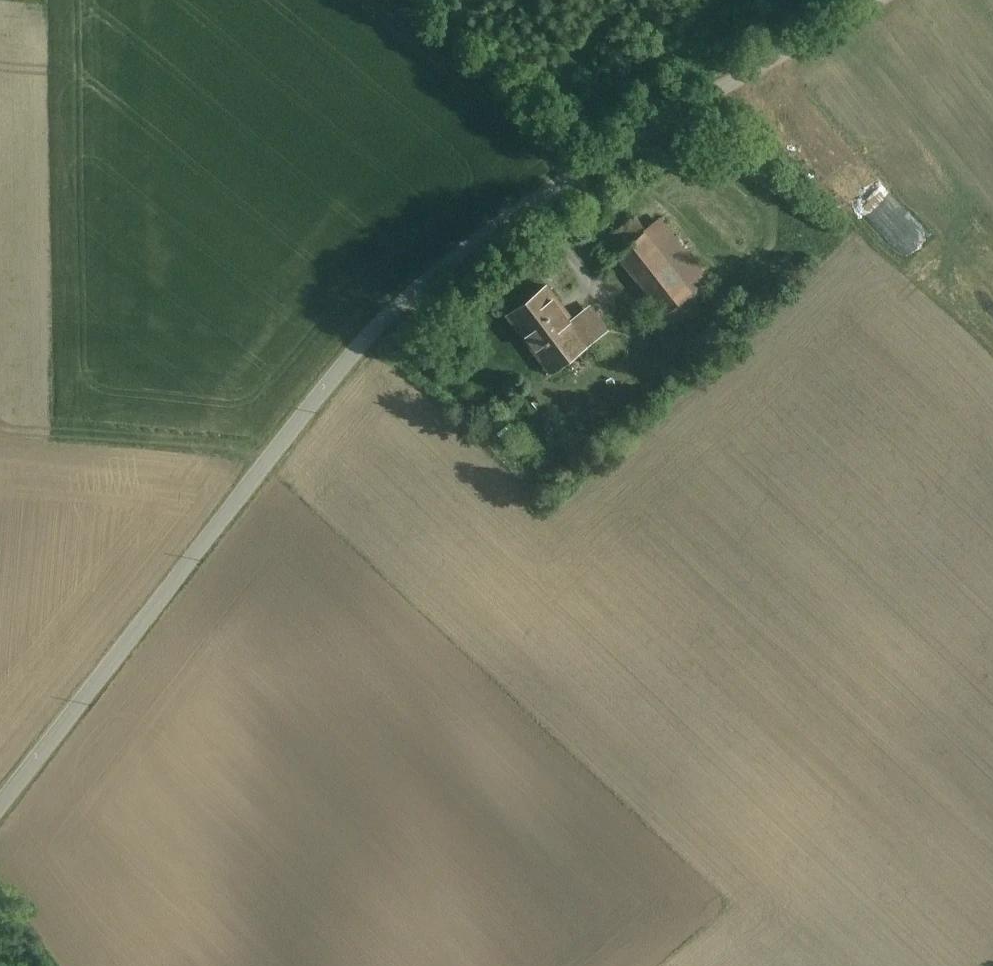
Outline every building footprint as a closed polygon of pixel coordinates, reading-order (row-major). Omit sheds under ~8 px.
[(832,170),(847,151),(833,141),(818,160),(832,170)] [(621,189),(589,208),(615,251),(621,247),(658,224),(652,214),(649,209),(638,216),(621,189)] [(658,224),(621,247),(678,323),(704,303),(694,288),(712,274),(663,207),(652,214),(658,224)] [(552,276),(510,308),(536,342),(578,310),(552,276)] [(578,310),(536,342),(555,367),(597,335),(578,310)]
